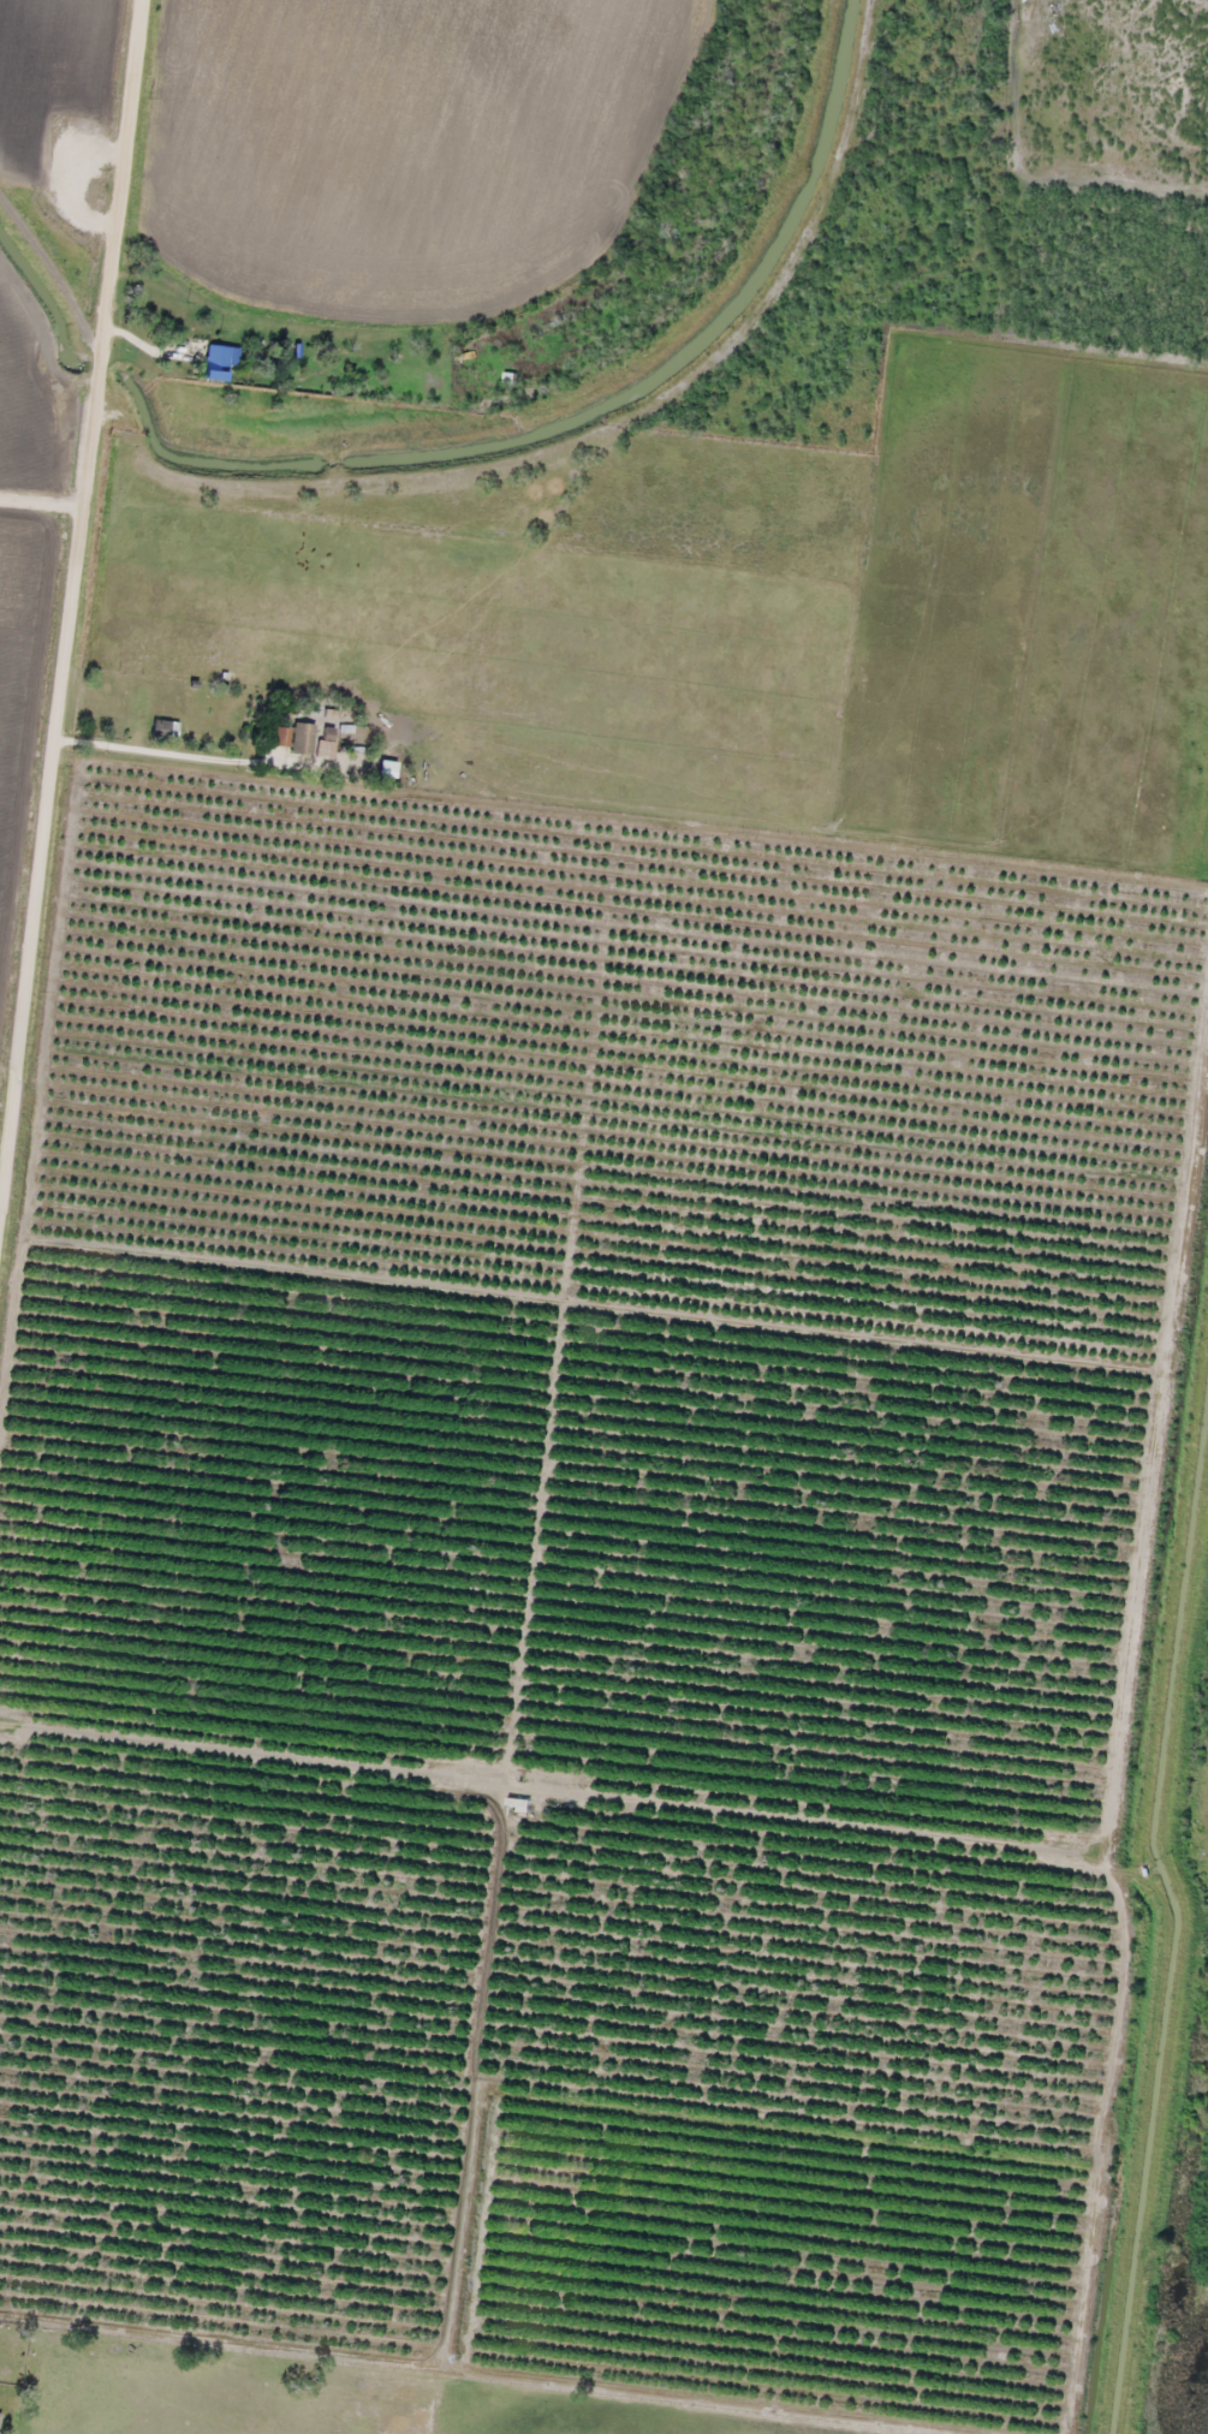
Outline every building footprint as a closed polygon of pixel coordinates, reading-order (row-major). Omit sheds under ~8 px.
[(202,378),(225,381),(230,345),(207,343),(202,378)] [(503,383),(514,384),(515,373),(505,372),(503,383)] [(152,737),(176,739),(178,720),(153,718),(152,737)] [(315,723),(295,721),(291,752),(312,754),(315,723)] [(288,745),(289,726),(274,725),(272,743),(288,745)] [(319,757),(334,757),(334,740),(319,740),(319,757)] [(395,776),(396,760),(379,759),(378,775),(395,776)] [(527,1812),(529,1800),(506,1797),(505,1809),(527,1812)]
